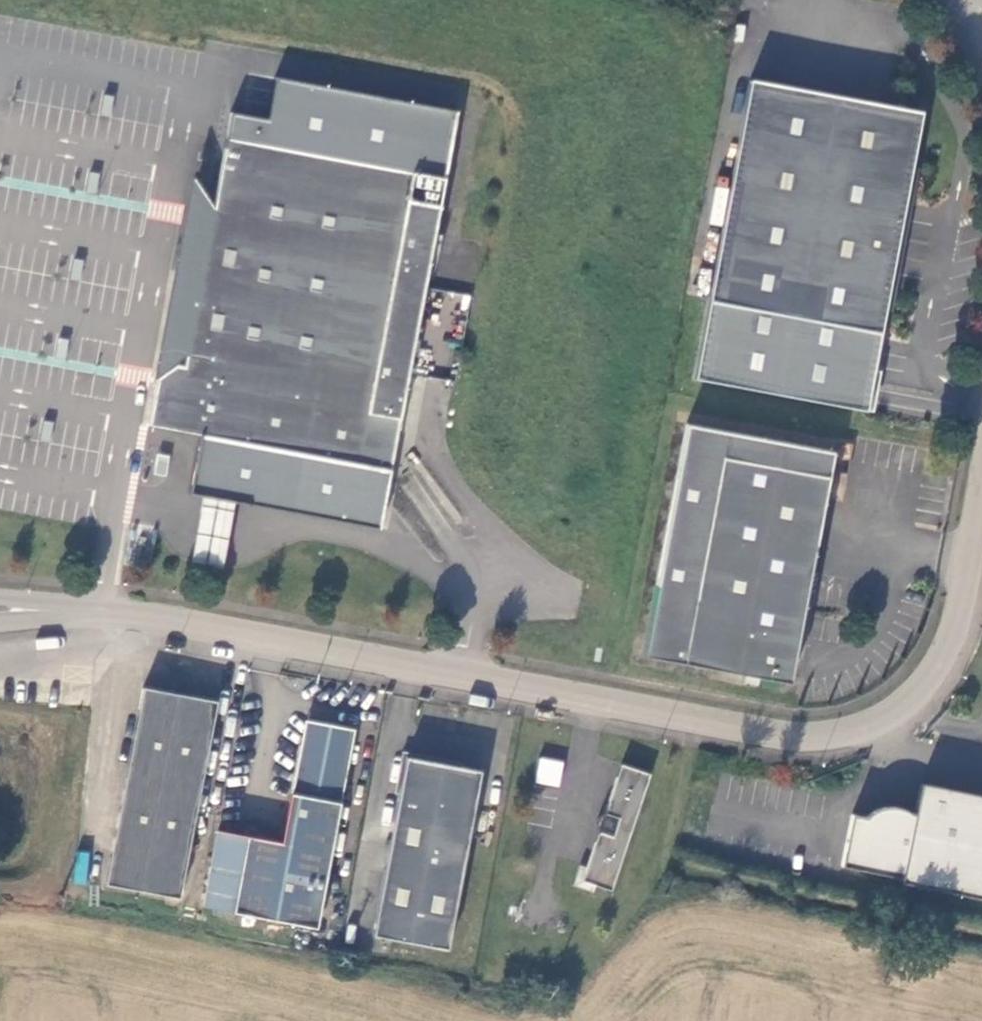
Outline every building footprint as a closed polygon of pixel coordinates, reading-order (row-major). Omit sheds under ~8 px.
[(268,119),(231,111),(196,279),(183,278),(174,325),(185,329),(184,363),(175,363),(156,376),(146,425),(201,435),(189,493),(203,495),(235,501),(380,528),(458,111),(276,76),(268,119)] [(750,79),(694,378),(865,410),(922,111),(750,79)] [(685,425),(642,657),(790,682),(834,449),(685,425)] [(197,525),(190,563),(222,569),(229,532),(235,501),(203,495),(197,525)] [(217,701),(144,687),(107,884),(180,897),(217,701)] [(282,842),(247,836),(233,912),(317,928),(354,729),(305,720),(282,842)] [(480,770),(406,756),(373,935),(447,949),(480,770)] [(539,756),(534,782),(559,787),(565,761),(539,756)] [(597,831),(581,879),(610,889),(650,774),(621,764),(604,812),(618,817),(611,836),(597,831)] [(889,809),(880,810),(872,814),(865,820),(852,817),(842,869),(903,880),(902,884),(981,899),(981,795),(920,784),(915,815),(912,815),(903,810),(894,809),(889,809)] [(204,907),(233,912),(247,836),(218,830),(204,907)]
